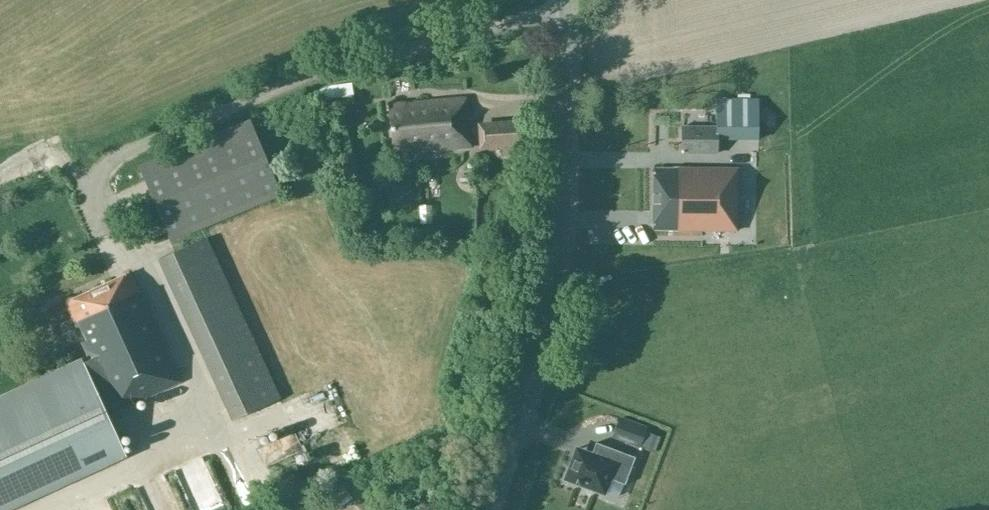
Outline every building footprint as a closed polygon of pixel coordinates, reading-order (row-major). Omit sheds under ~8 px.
[(333,87),(316,93),(320,103),(335,98),(353,96),(351,84),(333,87)] [(469,115),(467,97),(389,105),(394,150),(424,147),(424,150),(472,145),(470,129),(464,130),(463,117),(469,115)] [(683,128),(683,153),(717,153),(718,139),(742,140),(758,140),(758,99),(743,99),(717,98),(716,128),(683,128)] [(480,121),(481,150),(501,149),(502,157),(523,155),(522,119),(506,121),(480,121)] [(249,120),(139,168),(170,241),(281,194),(249,120)] [(653,229),(736,231),(738,170),(655,167),(653,229)] [(206,238),(159,260),(232,420),(279,399),(206,238)] [(92,359),(0,402),(0,509),(10,509),(126,455),(108,418),(117,411),(180,381),(130,273),(66,303),(92,359)] [(646,428),(621,418),(614,436),(640,446),(646,428)] [(636,457),(596,442),(589,460),(574,454),(565,479),(605,494),(610,479),(625,485),(636,457)] [(336,507),(350,494),(343,486),(329,499),(336,507)]
